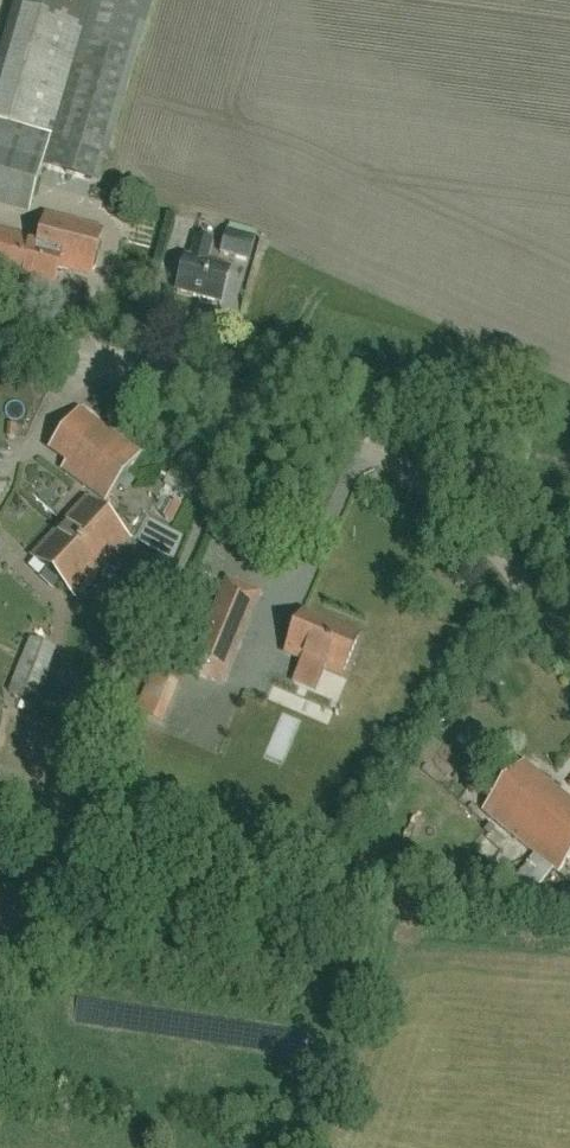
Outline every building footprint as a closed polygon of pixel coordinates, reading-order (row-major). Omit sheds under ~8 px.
[(0,63),(0,193),(33,202),(43,167),(98,183),(151,0),(18,0),(0,63)] [(46,219),(38,245),(62,252),(58,267),(89,276),(90,273),(95,271),(98,259),(96,254),(101,234),(46,219)] [(249,261),(255,237),(227,230),(221,253),(249,261)] [(38,245),(26,242),(27,239),(0,231),(0,284),(14,288),(15,284),(33,289),(33,296),(45,299),(48,294),(50,294),(58,267),(62,252),(38,245)] [(220,303),(229,270),(205,264),(211,242),(196,238),(190,260),(185,259),(177,292),(220,303)] [(236,269),(231,301),(244,302),(248,271),(236,269)] [(79,410),(55,443),(47,453),(64,465),(60,471),(105,504),(140,455),(79,410)] [(73,596),(127,539),(87,501),(33,558),(73,596)] [(227,582),(191,670),(222,683),(258,595),(227,582)] [(302,613),(296,627),(285,653),(342,677),(358,637),(302,613)] [(51,668),(48,667),(56,647),(30,637),(8,694),(36,705),(51,668)] [(172,729),(184,683),(153,675),(141,722),(172,729)] [(569,858),(569,801),(524,763),(483,813),(533,855),(553,872),(557,875),(569,858)] [(553,872),(533,855),(509,884),(529,901),(553,872)]
